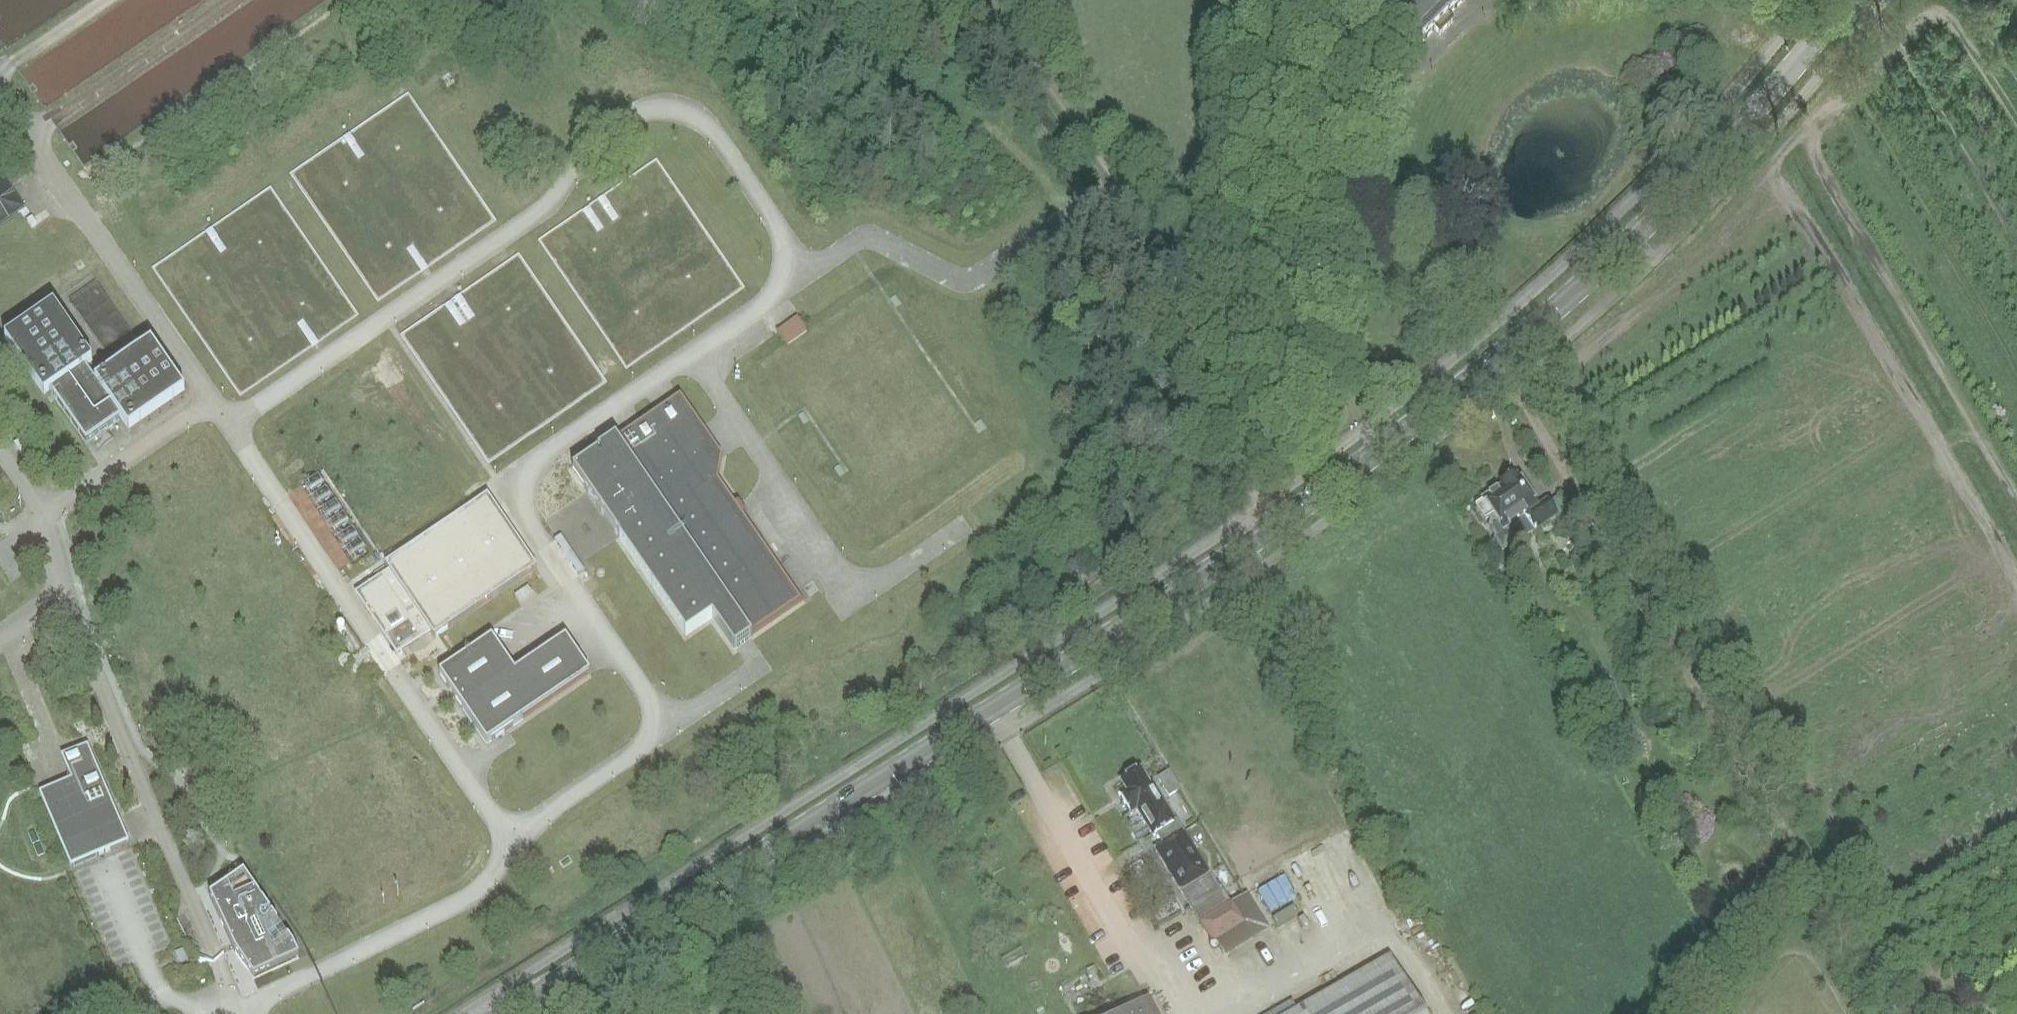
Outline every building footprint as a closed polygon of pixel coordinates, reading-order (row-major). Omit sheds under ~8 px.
[(1389,11),(1385,16),(1416,48),(1464,0),(1401,0),(1399,2),(1397,0),(1392,0),(1391,0),(1387,4),(1386,8),(1389,11)] [(494,221),(408,95),(291,175),(378,301),(494,221)] [(743,288),(656,161),(539,242),(626,368),(743,288)] [(0,178),(0,222),(30,207),(12,172),(0,178)] [(357,315),(270,189),(154,269),(240,395),(357,315)] [(605,382),(518,256),(402,336),(489,462),(605,382)] [(93,366),(54,309),(5,343),(44,399),(52,394),(86,444),(119,421),(128,434),(185,395),(152,346),(95,385),(85,371),(93,366)] [(798,318),(779,332),(788,344),(807,330),(798,318)] [(685,637),(710,621),(730,652),(805,601),(722,478),(726,456),(686,396),(573,472),(685,637)] [(1494,517),(1504,533),(1510,528),(1519,542),(1557,518),(1547,503),(1538,509),(1518,478),(1483,501),(1484,503),(1476,508),(1485,522),(1494,517)] [(397,654),(430,631),(434,637),(536,568),(487,497),(386,566),(390,573),(371,586),(357,595),(397,654)] [(563,638),(512,673),(488,638),(441,671),(488,740),(587,673),(563,638)] [(89,750),(63,761),(72,782),(41,795),(71,866),(128,842),(89,750)] [(1127,791),(1120,795),(1132,815),(1138,812),(1154,838),(1158,836),(1164,845),(1156,850),(1192,908),(1219,892),(1153,784),(1149,787),(1140,771),(1122,782),(1127,791)] [(1181,790),(1170,772),(1157,779),(1169,798),(1181,790)] [(277,922),(244,874),(210,898),(233,950),(234,953),(253,980),(299,959),(293,946),(277,922)] [(1267,887),(1276,908),(1305,896),(1295,875),(1267,887)] [(1216,944),(1246,926),(1233,904),(1228,907),(1219,892),(1192,908),(1214,945),(1216,944)] [(1391,959),(1295,1013),(1422,1013),(1391,959)] [(1148,1000),(1123,1013),(1156,1013),(1148,1000)]
